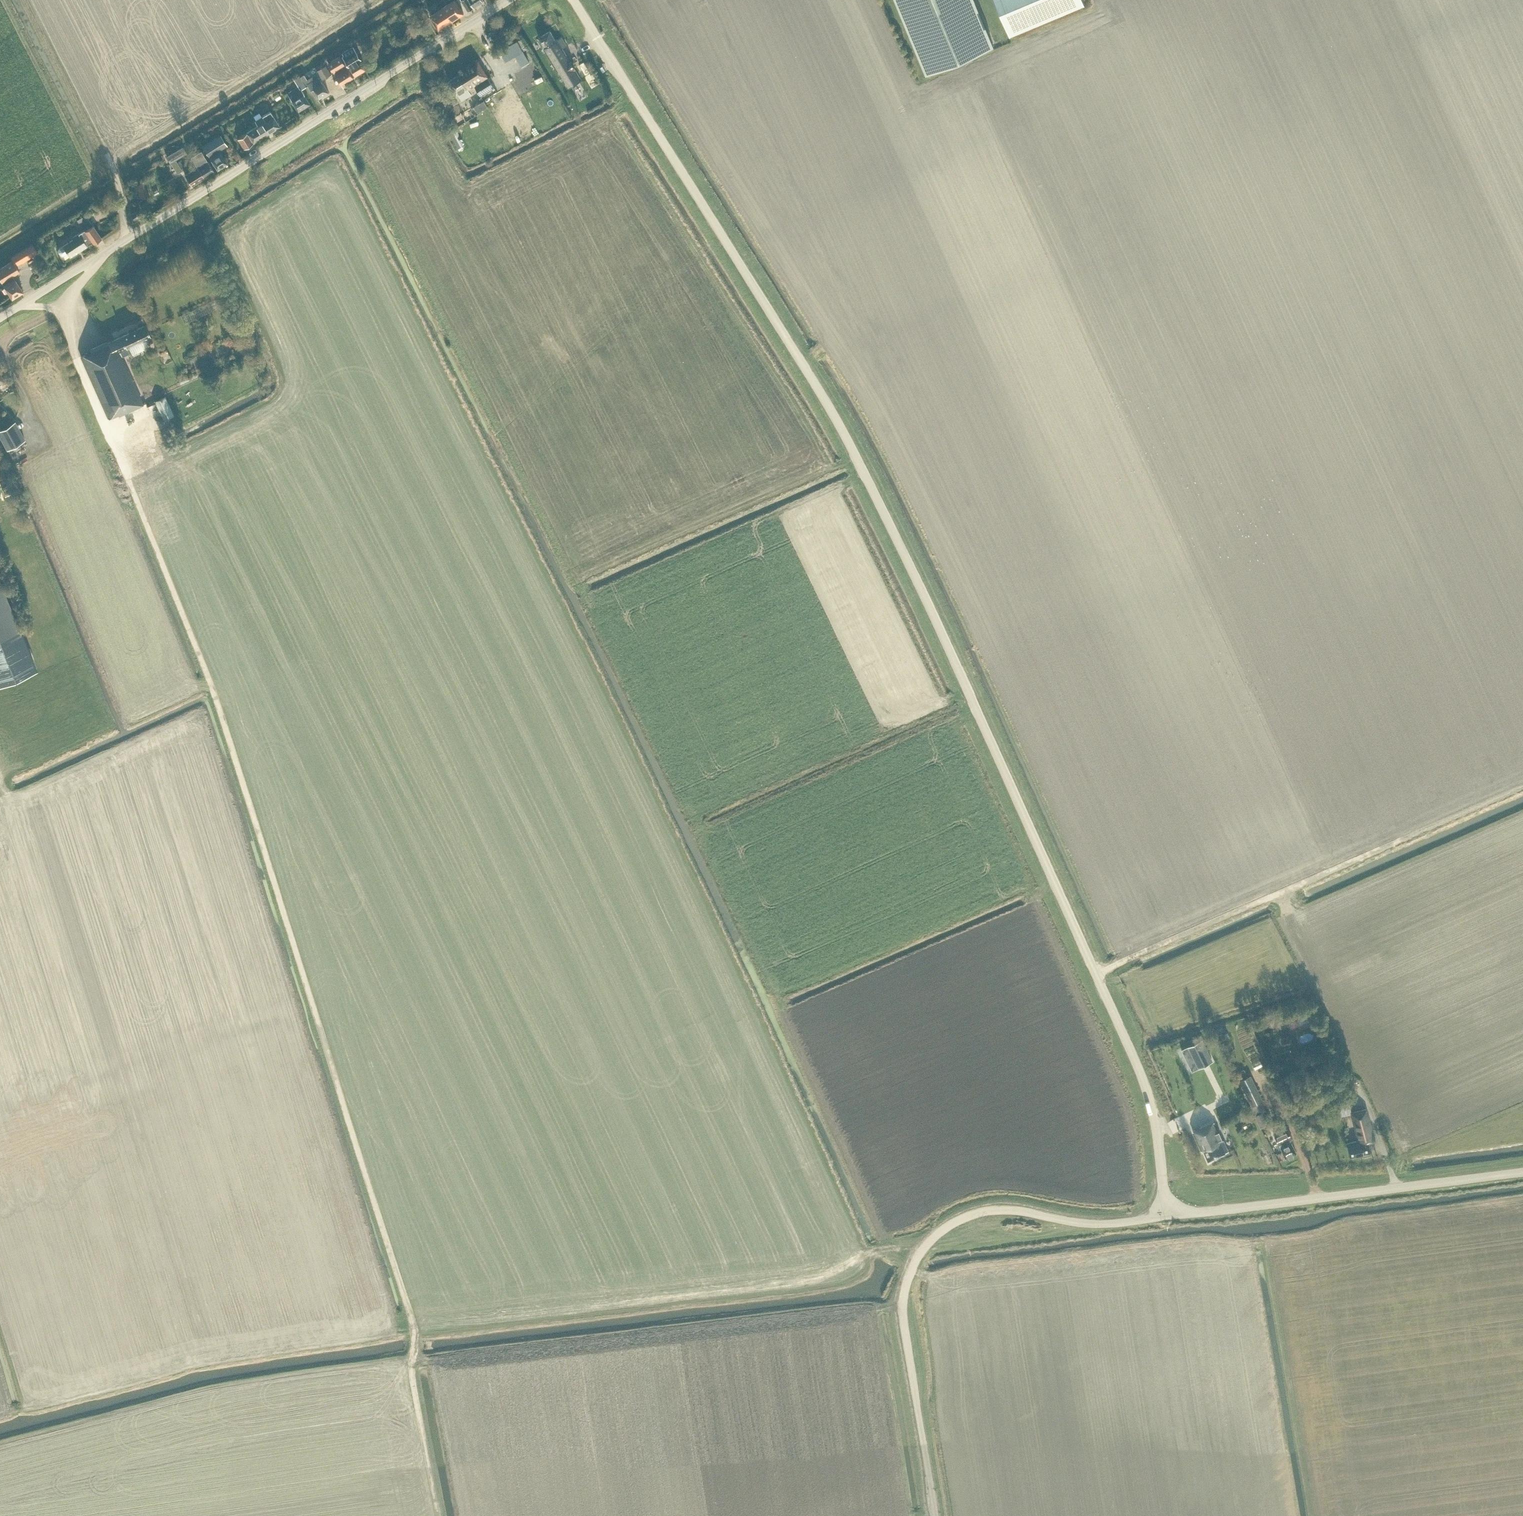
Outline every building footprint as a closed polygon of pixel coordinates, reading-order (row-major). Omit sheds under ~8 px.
[(463,13),(455,0),(454,0),(436,11),(430,16),(438,29),(449,22),(463,13)] [(483,1),(482,0),(461,0),(467,10),(473,7),(483,1)] [(925,71),(992,43),(974,0),(895,0),(925,71)] [(1008,34),(1083,4),(1082,0),(994,0),(1008,34)] [(424,8),(417,12),(425,24),(431,21),(424,8)] [(567,87),(580,79),(574,68),(570,61),(562,48),(566,45),(561,37),(555,40),(549,31),(538,37),(544,47),(543,48),(567,87)] [(523,50),(517,40),(499,50),(505,60),(514,55),(523,50)] [(343,55),(342,55),(343,56),(355,76),(365,69),(359,60),(361,58),(353,45),(346,49),(342,51),(344,54),(343,55)] [(353,77),(345,65),(340,56),(328,63),(341,84),(353,77)] [(458,74),(448,80),(456,93),(457,93),(462,100),(471,94),(470,91),(475,87),(481,96),(494,87),(476,59),(457,71),(458,74)] [(322,79),(331,74),(325,65),(317,70),(322,79)] [(306,86),(308,85),(307,84),(317,78),(315,74),(304,81),(303,81),(306,86)] [(303,81),(304,81),(300,75),(294,79),(299,86),(287,93),(298,111),(310,104),(304,95),(305,94),(301,89),(306,86),(303,81)] [(317,78),(307,84),(308,85),(317,99),(329,92),(323,83),(322,83),(319,77),(317,78)] [(488,106),(484,100),(474,106),(478,112),(488,106)] [(244,148),(279,126),(270,111),(261,116),(259,113),(253,116),(256,120),(254,121),(257,125),(252,129),(237,138),(244,148)] [(460,151),(464,148),(455,132),(451,134),(460,151)] [(219,150),(226,145),(220,135),(202,146),(217,170),(227,163),(219,150)] [(191,186),(214,172),(205,158),(200,150),(190,156),(197,166),(184,174),(191,186)] [(171,162),(176,172),(181,168),(176,159),(171,162)] [(133,218),(141,214),(138,209),(131,214),(133,218)] [(77,219),(83,229),(83,230),(92,225),(85,213),(77,219)] [(59,248),(58,251),(60,254),(63,254),(67,252),(69,256),(86,245),(91,242),(92,244),(101,238),(92,225),(83,230),(83,229),(72,237),(73,238),(62,245),(59,248)] [(0,268),(0,279),(1,282),(1,281),(3,284),(4,287),(3,288),(5,292),(7,291),(12,298),(22,292),(13,278),(11,275),(19,271),(15,265),(20,261),(21,262),(38,252),(34,246),(32,244),(10,257),(12,260),(0,268)] [(80,356),(108,418),(118,413),(119,415),(142,404),(121,356),(131,352),(128,347),(151,336),(145,324),(107,343),(106,341),(89,349),(90,351),(80,356)] [(165,395),(154,401),(164,420),(174,415),(165,395)] [(0,429),(0,437),(7,449),(25,439),(15,421),(0,429)] [(0,579),(0,684),(37,669),(22,632),(21,632),(0,579)] [(1307,1006),(1287,1013),(1291,1026),(1311,1018),(1307,1006)] [(1201,1039),(1181,1049),(1190,1067),(1210,1057),(1201,1039)] [(1263,1100),(1254,1081),(1242,1087),(1251,1106),(1250,1106),(1255,1115),(1254,1115),(1260,1127),(1268,1123),(1262,1111),(1265,1109),(1261,1101),(1263,1100)] [(1339,1110),(1350,1107),(1348,1095),(1336,1098),(1339,1110)] [(1347,1143),(1350,1156),(1370,1151),(1368,1142),(1375,1140),(1366,1109),(1351,1112),(1358,1140),(1347,1143)] [(1208,1159),(1228,1150),(1223,1139),(1222,1140),(1213,1121),(1192,1131),(1201,1149),(1203,1149),(1208,1159)] [(1291,1137),(1288,1130),(1287,1128),(1274,1134),(1279,1143),(1285,1157),(1296,1152),(1290,1139),(1291,1137)]
